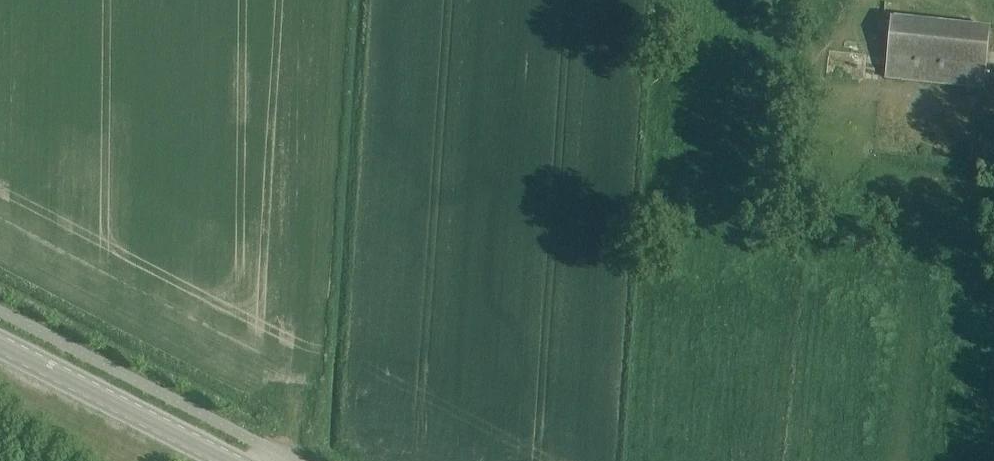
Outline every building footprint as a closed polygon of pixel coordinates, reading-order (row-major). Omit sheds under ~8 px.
[(984,89),(990,29),(891,19),(885,78),(984,89)]
